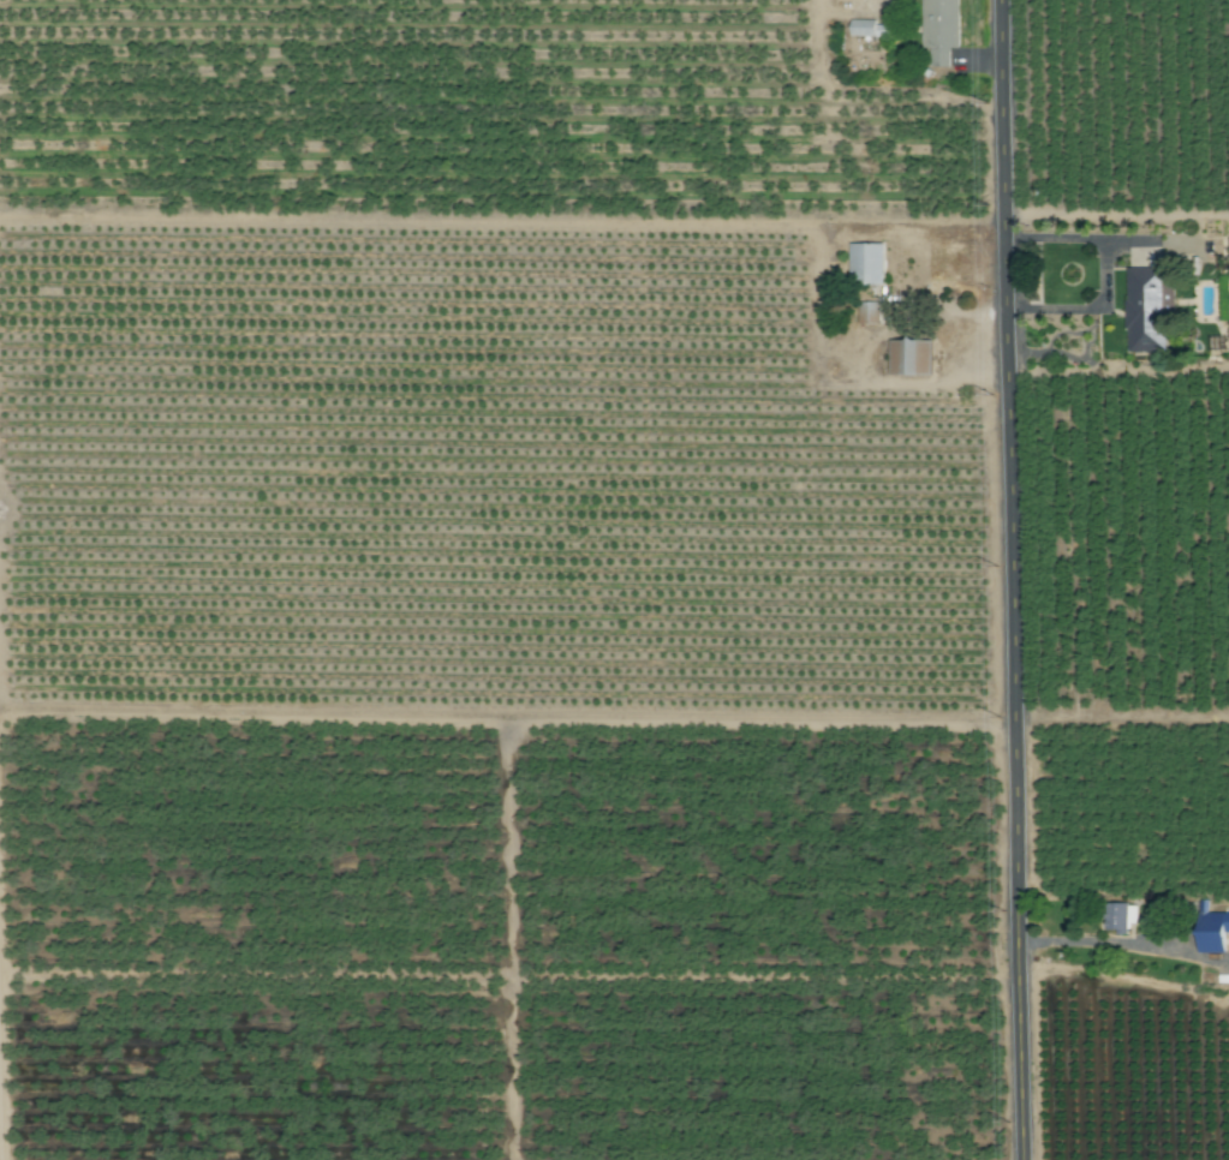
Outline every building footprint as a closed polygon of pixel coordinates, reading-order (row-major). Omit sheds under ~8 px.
[(923,50),(930,50),(930,68),(950,68),(950,49),(959,49),(959,0),(923,0),(923,50)] [(851,23),(851,38),(895,38),(895,23),(851,23)] [(884,286),(883,257),(897,257),(897,249),(886,249),(885,244),(850,244),(851,287),(884,286)] [(1125,270),(1125,353),(1163,353),(1162,270),(1125,270)] [(860,325),(879,325),(879,303),(860,303),(860,325)] [(889,377),(932,377),(932,340),(889,340),(889,377)] [(1103,933),(1127,932),(1126,923),(1135,923),(1135,904),(1102,904),(1103,933)] [(1223,933),(1228,933),(1228,913),(1195,913),(1196,953),(1224,953),(1223,933)]
